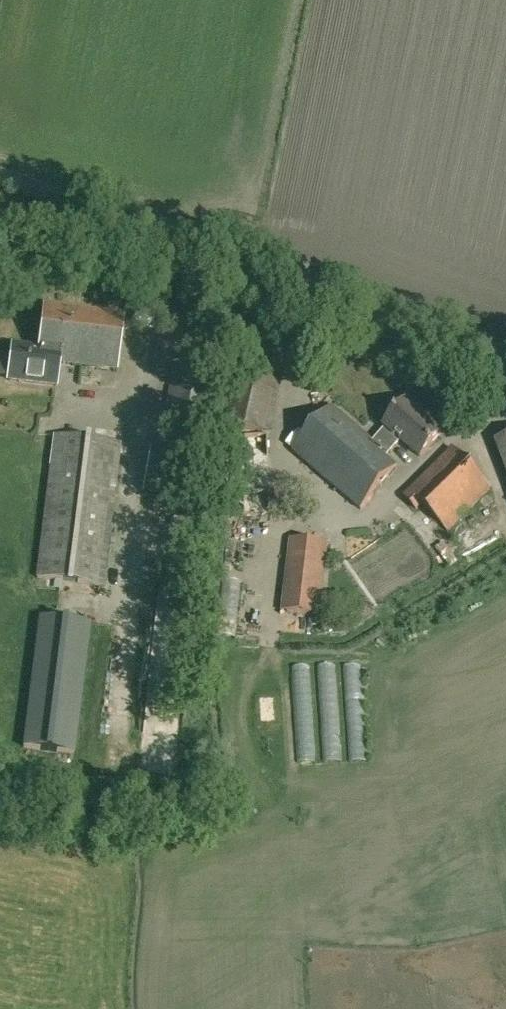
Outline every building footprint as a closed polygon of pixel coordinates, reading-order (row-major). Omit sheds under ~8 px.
[(124,315),(45,305),(40,349),(13,346),(9,380),(57,386),(60,363),(117,370),(124,315)] [(226,424),(269,434),(290,345),(247,335),(226,424)] [(166,414),(213,421),(220,371),(204,368),(174,363),(166,414)] [(331,407),(292,453),(362,511),(398,468),(386,459),(401,441),(421,458),(441,434),(419,416),(423,412),(408,399),(384,427),(385,428),(374,442),(331,407)] [(120,444),(55,436),(37,578),(102,586),(120,444)] [(496,443),(505,468),(505,439),(496,443)] [(418,513),(423,507),(449,533),(492,490),(452,448),(402,498),(418,513)] [(290,539),(282,612),(320,618),(328,544),(290,539)] [(74,754),(90,625),(40,618),(24,748),(74,754)]
